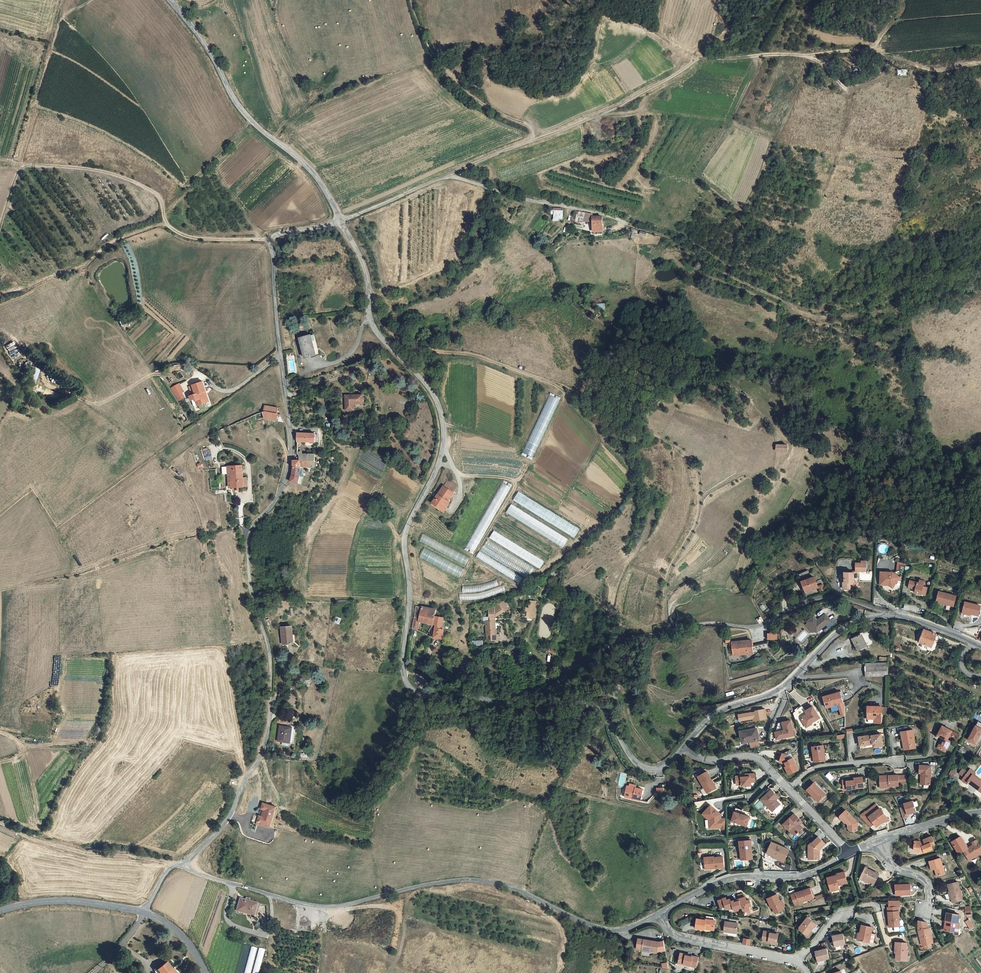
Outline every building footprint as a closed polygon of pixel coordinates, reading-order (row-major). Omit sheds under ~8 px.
[(553,221),(563,221),(563,210),(554,210),(553,221)] [(606,231),(605,218),(601,219),(601,221),(591,221),(592,232),(606,231)] [(314,334),(302,337),(306,357),(318,354),(314,334)] [(31,381),(35,383),(40,369),(36,368),(31,381)] [(190,385),(192,395),(188,395),(187,395),(188,400),(192,399),(194,406),(203,404),(201,394),(203,393),(200,383),(190,385)] [(180,384),(172,386),(175,398),(181,397),(180,392),(182,391),(180,384)] [(362,394),(345,395),(345,410),(354,410),(354,404),(362,403),(362,394)] [(535,457),(558,398),(548,394),(525,453),(535,457)] [(276,419),(277,413),(264,411),(263,417),(276,419)] [(297,433),(297,441),(314,442),(315,434),(297,433)] [(203,450),(205,459),(211,457),(209,448),(203,450)] [(314,468),(314,455),(297,453),(298,454),(299,456),(299,460),(306,461),(306,467),(311,468),(314,468)] [(244,459),(232,458),(231,466),(235,466),(234,479),(245,480),(247,467),(244,467),(244,459)] [(298,483),(300,467),(306,467),(306,461),(299,460),(292,460),(293,465),(290,481),(298,483)] [(497,512),(509,486),(503,483),(491,509),(497,512)] [(443,488),(440,494),(449,499),(452,493),(443,488)] [(440,494),(439,493),(432,507),(434,508),(432,512),(430,511),(427,516),(435,520),(438,515),(442,518),(451,501),(449,499),(440,494)] [(541,522),(511,505),(506,513),(531,527),(533,523),(539,526),(541,522)] [(541,568),(545,560),(493,531),(489,539),(541,568)] [(423,535),(420,542),(445,553),(446,550),(451,552),(449,556),(466,564),(470,557),(423,535)] [(528,578),(534,567),(487,541),(482,550),(494,557),(493,558),(528,578)] [(460,577),(464,568),(424,550),(420,558),(460,577)] [(523,576),(479,552),(476,558),(519,582),(523,576)] [(896,571),(899,576),(905,577),(907,567),(907,561),(901,560),(900,561),(899,570),(896,571)] [(855,563),(855,569),(855,572),(864,572),(865,562),(861,562),(861,564),(855,563)] [(894,570),(880,570),(879,582),(891,583),(895,585),(899,576),(896,571),(894,570)] [(552,571),(544,576),(547,580),(555,574),(552,571)] [(842,582),(840,583),(840,590),(850,590),(850,582),(852,582),(852,574),(852,572),(850,572),(842,573),(842,582)] [(814,576),(801,580),(804,590),(817,586),(818,585),(814,576)] [(918,582),(910,580),(909,586),(915,588),(914,592),(925,594),(927,586),(922,585),(920,583),(918,582)] [(955,596),(938,592),(935,602),(952,606),(955,596)] [(508,608),(503,601),(494,607),(490,607),(490,615),(485,616),(485,620),(486,639),(495,639),(495,620),(494,616),(496,616),(508,608)] [(964,602),(961,612),(969,614),(978,616),(980,606),(964,602)] [(535,604),(530,604),(529,608),(526,607),(525,611),(529,611),(528,617),(534,618),(535,604)] [(419,616),(421,607),(416,605),(413,621),(412,629),(416,631),(417,632),(419,622),(419,616)] [(436,610),(421,607),(419,616),(425,617),(423,623),(435,625),(433,636),(441,638),(443,629),(439,628),(440,625),(442,625),(444,617),(435,615),(436,610)] [(817,620),(813,616),(807,622),(816,632),(830,620),(825,614),(817,620)] [(282,628),(284,644),(293,643),(292,636),(293,635),(292,627),(282,628)] [(924,629),(919,642),(931,647),(936,634),(924,629)] [(861,635),(852,639),(858,650),(867,645),(861,635)] [(754,639),(734,641),(735,654),(755,652),(754,645),(754,639)] [(888,666),(865,666),(865,675),(887,675),(888,666)] [(840,691),(823,696),(826,707),(839,703),(843,716),(845,716),(844,708),(840,691)] [(797,720),(804,716),(804,714),(806,713),(808,714),(810,713),(807,709),(804,703),(797,705),(793,708),(797,720)] [(804,714),(804,716),(809,725),(815,722),(814,721),(822,717),(815,704),(807,709),(810,713),(808,714),(806,713),(804,714)] [(882,707),(865,706),(865,712),(866,719),(867,719),(874,720),(874,723),(881,723),(882,707)] [(753,721),(767,719),(765,709),(755,710),(755,712),(738,714),(739,721),(753,719),(753,721)] [(780,730),(775,732),(776,739),(794,735),(790,720),(782,722),(784,730),(780,730)] [(974,729),(972,728),(969,733),(971,734),(968,739),(976,744),(979,739),(978,738),(980,733),(980,723),(979,721),(974,729)] [(297,727),(280,725),(278,740),(294,742),(297,727)] [(953,732),(943,727),(938,736),(939,736),(939,735),(942,737),(941,737),(942,738),(937,748),(944,752),(950,742),(948,741),(953,732)] [(757,729),(745,731),(745,729),(739,730),(742,742),(747,741),(749,748),(760,746),(759,738),(757,729)] [(912,730),(899,731),(900,740),(902,740),(902,742),(901,742),(902,750),(910,749),(910,744),(913,744),(913,738),(912,730)] [(873,746),(882,745),(880,733),(863,736),(864,745),(872,743),(873,746)] [(824,760),(822,744),(811,745),(813,761),(824,760)] [(786,766),(785,767),(788,774),(797,770),(794,763),(795,762),(793,757),(789,759),(787,755),(783,754),(780,762),(783,763),(785,762),(786,766)] [(930,766),(919,765),(919,774),(921,774),(921,784),(930,784),(930,766)] [(964,776),(968,771),(960,767),(957,772),(964,776)] [(970,768),(968,771),(964,776),(962,779),(966,782),(968,780),(980,790),(980,780),(972,773),(974,771),(970,768)] [(710,779),(706,771),(697,776),(706,792),(714,788),(710,779)] [(753,773),(744,774),(745,776),(740,777),(740,775),(735,776),(735,784),(741,784),(741,786),(750,785),(749,782),(754,781),(753,773)] [(884,775),(878,775),(878,785),(882,785),(882,787),(888,787),(887,785),(897,785),(897,782),(896,776),(896,774),(887,774),(887,776),(884,776),(884,775)] [(851,778),(845,778),(845,782),(841,783),(842,788),(862,787),(861,776),(853,777),(853,779),(851,779),(851,778)] [(817,802),(824,795),(819,790),(820,789),(813,783),(806,790),(817,802)] [(627,786),(625,797),(640,800),(642,789),(627,786)] [(776,795),(771,790),(761,800),(772,811),(780,804),(776,800),(774,798),(776,795)] [(276,806),(263,801),(261,807),(264,809),(263,814),(259,813),(257,820),(270,824),(276,806)] [(864,810),(868,815),(879,806),(875,801),(864,810)] [(916,811),(912,801),(903,804),(904,807),(900,809),(903,819),(907,817),(907,815),(916,811)] [(720,813),(720,812),(710,803),(702,812),(706,816),(707,815),(710,818),(710,822),(712,822),(712,826),(721,826),(720,817),(719,817),(719,815),(720,813)] [(879,806),(868,815),(872,822),(876,826),(881,822),(882,823),(889,818),(879,806)] [(857,823),(845,810),(839,816),(839,818),(844,823),(845,823),(847,824),(847,828),(849,831),(856,831),(857,823)] [(864,810),(858,815),(868,826),(872,822),(868,815),(864,810)] [(749,814),(733,811),(731,820),(747,824),(749,814)] [(802,821),(794,813),(783,823),(794,835),(800,829),(797,826),(799,824),(802,821)] [(926,853),(934,848),(933,845),(936,843),(931,834),(923,838),(925,841),(921,843),(919,840),(916,841),(916,849),(925,850),(926,853)] [(961,836),(952,842),(959,853),(964,850),(968,848),(961,836)] [(818,850),(825,844),(817,837),(811,842),(807,845),(806,859),(816,860),(816,852),(816,851),(817,849),(818,850)] [(968,848),(964,850),(970,860),(979,854),(976,849),(980,846),(977,839),(972,842),(974,844),(968,848)] [(752,849),(752,840),(740,841),(742,860),(751,859),(751,849),(752,849)] [(789,849),(772,842),(768,853),(775,856),(776,855),(786,859),(789,849)] [(938,875),(946,873),(941,857),(930,860),(933,869),(936,868),(938,875)] [(705,870),(723,869),(722,858),(713,858),(713,860),(704,861),(705,870)] [(879,874),(865,868),(861,878),(874,885),(879,874)] [(838,885),(847,883),(844,872),(838,874),(838,876),(833,877),(833,876),(830,877),(833,890),(839,889),(838,885)] [(947,883),(950,897),(961,895),(957,880),(947,883)] [(911,884),(895,885),(895,895),(911,894),(911,884)] [(811,888),(795,893),(799,903),(814,898),(811,888)] [(795,893),(789,895),(792,906),(799,903),(795,893)] [(724,895),(716,898),(720,908),(725,907),(727,910),(733,908),(735,913),(740,911),(740,909),(744,908),(745,911),(750,909),(748,905),(752,904),(750,899),(747,900),(745,896),(742,894),(739,895),(740,899),(735,901),(734,898),(730,899),(729,897),(724,898),(724,895)] [(778,895),(768,899),(771,906),(771,905),(774,912),(781,909),(780,906),(783,905),(781,900),(780,900),(778,895)] [(246,900),(240,898),(238,909),(244,911),(244,913),(255,916),(259,903),(251,901),(250,903),(246,902),(246,900)] [(900,924),(899,910),(888,910),(889,925),(900,924)] [(958,923),(959,914),(947,913),(946,921),(948,921),(946,930),(953,931),(954,927),(959,928),(960,923),(958,923)] [(807,917),(799,927),(800,929),(807,935),(811,930),(810,929),(815,923),(807,917)] [(714,921),(697,918),(695,928),(704,929),(704,927),(713,929),(714,921)] [(918,920),(919,929),(928,927),(927,921),(918,920)] [(736,933),(738,923),(725,921),(723,930),(736,933)] [(873,926),(863,924),(859,940),(869,943),(873,926)] [(928,927),(919,929),(922,945),(933,943),(929,927),(928,927)] [(778,933),(763,930),(761,940),(776,943),(778,933)] [(844,944),(842,934),(833,936),(835,946),(844,944)] [(658,941),(643,939),(642,949),(657,951),(664,950),(662,941),(658,941)] [(908,956),(908,949),(906,949),(906,942),(894,941),(894,950),(896,950),(896,958),(900,958),(899,959),(906,960),(906,956),(908,956)] [(828,957),(826,948),(814,951),(816,961),(828,957)] [(696,967),(698,957),(680,954),(679,962),(684,963),(684,964),(696,967)] [(169,962),(158,970),(161,972),(176,972),(174,971),(175,970),(169,962)]
